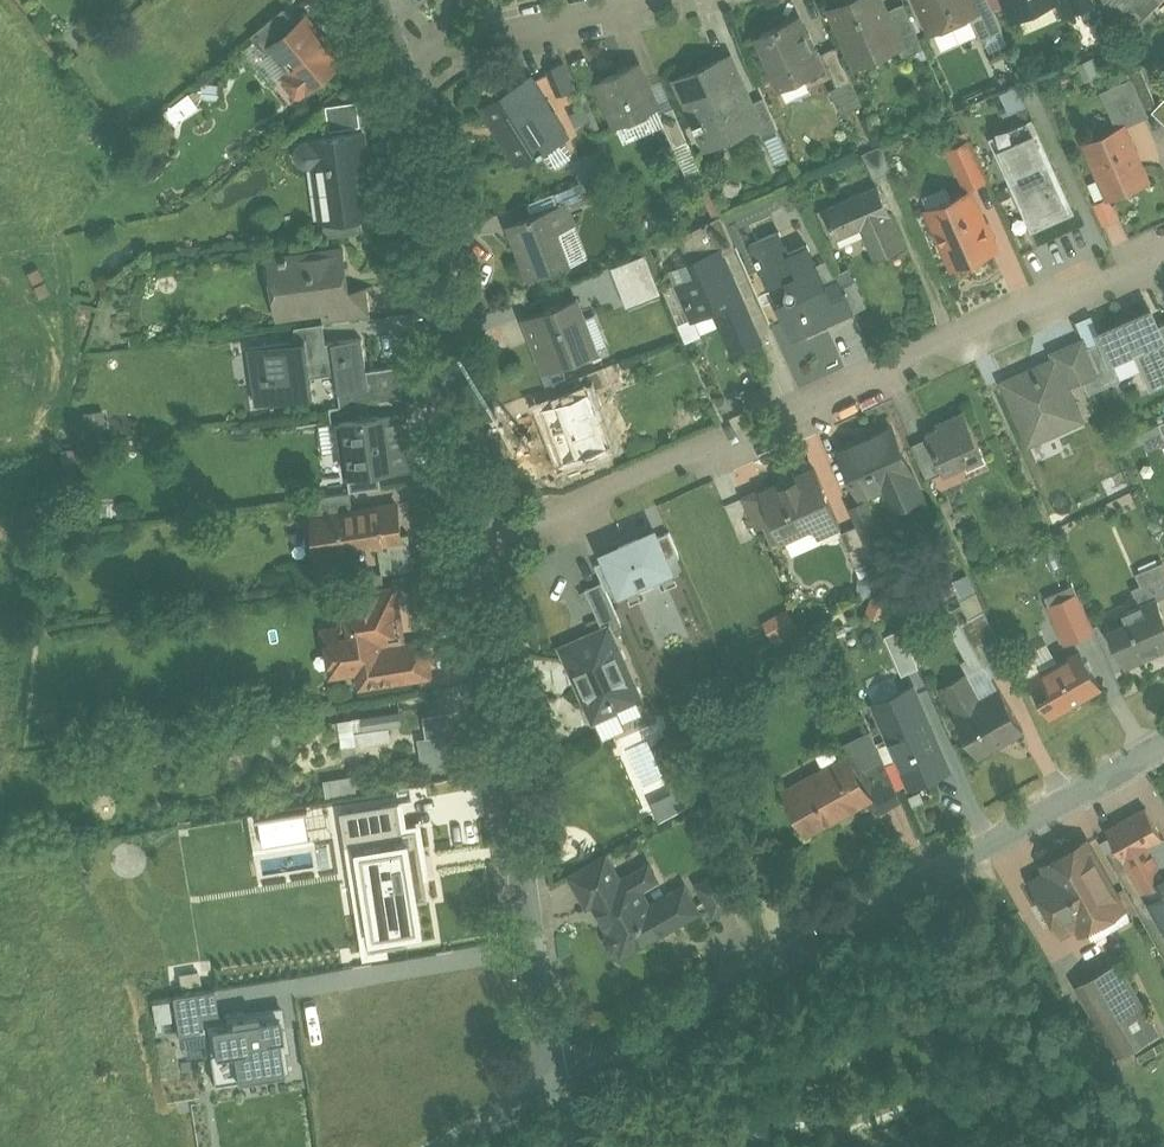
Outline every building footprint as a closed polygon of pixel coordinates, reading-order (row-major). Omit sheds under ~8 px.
[(833,11),(854,59),(872,51),(874,55),(898,45),(900,49),(901,48),(886,13),(880,0),(858,0),(833,11)] [(935,33),(971,17),(977,14),(971,0),(920,0),(935,33)] [(977,14),(971,17),(982,41),(1005,31),(992,0),(971,0),(977,14)] [(1015,19),(1057,0),(1007,0),(1015,19)] [(1077,12),(1094,4),(1092,0),(1072,0),(1077,12)] [(1111,13),(1123,0),(1105,0),(1111,13)] [(1146,9),(1155,0),(1137,0),(1146,9)] [(906,4),(886,13),(901,48),(900,49),(904,59),(926,49),(906,4)] [(286,7),(253,34),(267,52),(275,46),(274,44),(300,23),(286,7)] [(344,60),(308,16),(300,23),(274,44),(275,46),(296,71),(288,77),(288,81),(299,94),(302,94),(344,60)] [(801,18),(759,37),(781,89),(826,69),(816,48),(815,48),(801,18)] [(855,81),(840,48),(824,55),(839,89),(855,81)] [(731,55),(679,78),(698,124),(694,126),(696,130),(700,127),(710,148),(759,126),(760,126),(751,105),(743,87),(744,86),(731,55)] [(565,62),(551,68),(561,93),(576,87),(565,62)] [(640,64),(600,82),(619,124),(659,106),(640,64)] [(533,76),(486,105),(487,106),(490,104),(502,123),(504,121),(517,143),(515,144),(516,146),(520,143),(528,157),(521,162),(522,163),(544,150),(545,152),(571,136),(570,135),(568,136),(532,78),(534,77),(533,76)] [(1130,79),(1107,90),(1124,128),(1125,128),(1115,105),(1136,95),(1130,79)] [(194,86),(161,111),(170,123),(204,99),(194,86)] [(780,130),(766,99),(751,105),(760,126),(759,126),(764,137),(780,130)] [(358,102),(328,106),(331,131),(362,127),(358,102)] [(677,108),(662,114),(677,147),(691,141),(677,108)] [(1074,215),(1034,122),(994,139),(1034,232),(1074,215)] [(1124,128),(1089,144),(1112,196),(1149,180),(1125,128),(1124,128)] [(364,133),(313,140),(308,141),(303,143),(299,146),(297,151),(297,156),(299,161),(302,165),(307,167),(312,167),(317,166),(325,219),(338,217),(339,219),(363,216),(376,214),(364,133)] [(972,140),(951,149),(968,187),(989,178),(972,140)] [(882,145),(864,153),(876,180),(894,172),(882,145)] [(598,175),(562,189),(568,206),(604,192),(598,175)] [(906,244),(880,185),(826,209),(838,238),(863,227),(876,257),(906,244)] [(972,192),(954,200),(949,211),(934,218),(956,266),(997,248),(972,192)] [(562,205),(513,223),(533,277),(570,264),(558,231),(570,226),(562,205)] [(724,215),(684,235),(697,266),(727,254),(739,248),(724,215)] [(363,216),(339,219),(338,217),(325,219),(327,236),(365,231),(363,216)] [(828,285),(810,245),(792,253),(783,233),(753,246),(765,273),(789,280),(793,289),(790,291),(789,292),(788,294),(788,295),(788,297),(789,299),(792,301),(780,306),(795,340),(856,313),(841,279),(828,285)] [(346,248),(290,257),(290,255),(283,256),(283,258),(273,260),(274,262),(276,262),(282,310),(279,310),(280,313),(328,307),(352,303),(350,289),(345,251),(347,250),(346,248)] [(727,254),(697,266),(701,273),(682,282),(698,318),(700,317),(696,309),(715,301),(736,351),(763,340),(727,254)] [(615,265),(580,279),(587,296),(622,282),(615,265)] [(369,287),(350,289),(352,303),(328,307),(330,321),(373,316),(369,287)] [(579,296),(529,316),(550,369),(600,349),(579,296)] [(1154,309),(1101,332),(1105,340),(1113,359),(1115,359),(1123,377),(1145,367),(1154,387),(1163,382),(1163,326),(1162,327),(1154,309)] [(300,340),(251,347),(259,402),(316,395),(313,375),(339,372),(342,392),(370,388),(367,371),(363,337),(327,342),(324,322),(298,326),(300,340)] [(1089,347),(1085,339),(1070,345),(1085,380),(1101,373),(1089,347)] [(1113,359),(1105,340),(1089,347),(1101,373),(1085,380),(1091,393),(1123,379),(1123,377),(1115,359),(1113,359)] [(1085,380),(1070,345),(1054,352),(1057,359),(1058,359),(1070,386),(1085,380)] [(1057,359),(1005,381),(1031,443),(1084,419),(1070,386),(1058,359),(1057,359)] [(604,366),(567,380),(573,396),(592,389),(592,391),(611,384),(604,366)] [(400,367),(367,371),(370,388),(342,392),(344,406),(370,403),(404,398),(400,367)] [(573,396),(547,405),(566,460),(612,444),(611,442),(609,443),(595,407),(598,406),(592,391),(592,389),(573,396)] [(344,406),(332,408),(334,423),(342,422),(342,421),(372,417),(370,403),(344,406)] [(966,412),(940,424),(942,428),(930,434),(931,436),(946,471),(972,460),(969,453),(982,448),(966,412)] [(407,421),(381,425),(380,416),(372,417),(342,421),(342,422),(347,456),(360,454),(363,471),(363,473),(381,470),(409,466),(406,448),(411,447),(407,421)] [(893,425),(842,449),(863,496),(885,486),(895,507),(925,494),(893,425)] [(1143,449),(1161,444),(1156,425),(1138,431),(1143,449)] [(931,436),(914,444),(929,478),(946,471),(931,436)] [(1108,445),(1094,451),(1112,496),(1126,490),(1108,445)] [(817,470),(786,484),(786,482),(765,491),(764,491),(776,518),(770,521),(778,539),(784,537),(787,545),(791,543),(786,534),(816,521),(821,532),(841,522),(818,468),(816,468),(817,470)] [(381,470),(363,473),(363,471),(350,473),(352,491),(383,487),(381,470)] [(764,488),(744,497),(757,527),(770,521),(776,518),(764,491),(765,491),(764,488)] [(352,491),(323,495),(326,515),(355,511),(352,491)] [(869,500),(852,507),(860,524),(870,546),(886,539),(869,500)] [(326,515),(319,516),(325,553),(381,544),(404,541),(403,535),(399,504),(355,511),(326,515)] [(816,521),(786,534),(791,543),(794,552),(824,538),(821,532),(816,521)] [(860,524),(843,531),(859,565),(875,558),(870,546),(860,524)] [(640,536),(621,544),(623,547),(608,554),(610,559),(621,583),(624,588),(639,581),(642,588),(659,580),(656,574),(671,567),(669,562),(658,537),(656,532),(641,539),(640,536)] [(671,532),(658,537),(669,562),(682,556),(671,532)] [(404,541),(381,544),(385,572),(416,567),(411,534),(403,535),(404,541)] [(610,559),(597,564),(608,589),(621,583),(610,559)] [(1137,573),(1143,585),(1154,580),(1161,597),(1162,598),(1163,597),(1163,561),(1137,573)] [(605,581),(588,589),(602,621),(619,614),(605,581)] [(395,590),(343,598),(343,600),(345,599),(349,628),(330,630),(333,654),(346,652),(348,668),(367,665),(368,675),(376,674),(378,681),(397,678),(392,646),(403,645),(395,590)] [(1080,592),(1066,598),(1063,591),(1050,597),(1053,603),(1052,604),(1068,642),(1097,629),(1080,592)] [(1126,612),(1130,621),(1112,629),(1127,663),(1163,647),(1163,616),(1157,600),(1162,598),(1161,597),(1126,612)] [(972,617),(964,602),(954,607),(963,622),(972,617)] [(1012,666),(987,608),(972,617),(963,622),(1001,689),(1002,689),(995,676),(1012,666)] [(787,616),(763,629),(771,644),(795,631),(787,616)] [(897,627),(880,635),(896,673),(913,666),(897,627)] [(610,630),(568,648),(585,688),(582,689),(597,720),(620,710),(618,706),(621,705),(618,697),(636,689),(610,630)] [(403,645),(392,646),(397,678),(431,672),(426,641),(403,645)] [(1082,651),(1061,663),(1059,660),(1032,675),(1053,714),(1102,686),(1082,651)] [(934,692),(921,664),(905,672),(917,699),(934,692)] [(967,673),(946,685),(961,711),(957,714),(981,755),(1025,729),(1002,688),(1002,689),(1001,689),(975,704),(969,692),(975,688),(967,673)] [(926,709),(887,726),(912,784),(951,767),(926,709)] [(332,721),(337,748),(388,739),(386,727),(399,725),(396,710),(332,721)] [(419,739),(424,770),(457,765),(449,712),(424,716),(428,738),(419,739)] [(884,756),(857,771),(870,796),(877,809),(901,795),(884,756)] [(849,757),(822,772),(818,771),(789,788),(791,792),(789,797),(793,806),(798,806),(810,827),(829,816),(833,818),(854,807),(855,802),(867,796),(870,796),(857,771),(849,757)] [(322,796),(353,791),(350,775),(319,781),(322,796)] [(647,801),(653,819),(685,807),(679,789),(647,801)] [(404,802),(343,812),(365,957),(390,953),(389,946),(408,943),(407,936),(427,933),(422,901),(430,899),(427,877),(431,877),(423,824),(408,826),(404,802)] [(1109,829),(1126,859),(1127,859),(1163,838),(1163,836),(1148,807),(1109,829)] [(254,845),(301,842),(299,814),(252,818),(254,845)] [(1127,859),(1145,891),(1146,890),(1163,922),(1163,838),(1127,859)] [(1088,841),(1046,864),(1050,872),(1035,880),(1064,932),(1079,923),(1083,930),(1106,917),(1099,905),(1118,895),(1088,841)] [(608,857),(574,875),(589,902),(595,899),(623,883),(622,881),(608,857)] [(721,874),(702,884),(717,911),(736,900),(721,874)] [(623,883),(595,899),(612,929),(610,934),(610,940),(612,944),(617,947),(622,947),(641,937),(644,941),(699,910),(687,887),(651,907),(633,875),(622,881),(623,883)] [(1160,1034),(1120,963),(1091,979),(1131,1050),(1160,1034)] [(220,1021),(219,1014),(215,988),(173,995),(179,1035),(208,1031),(207,1023),(220,1021)] [(282,1004),(219,1014),(220,1021),(207,1023),(208,1031),(216,1082),(289,1071),(285,1049),(289,1049),(282,1004)]
